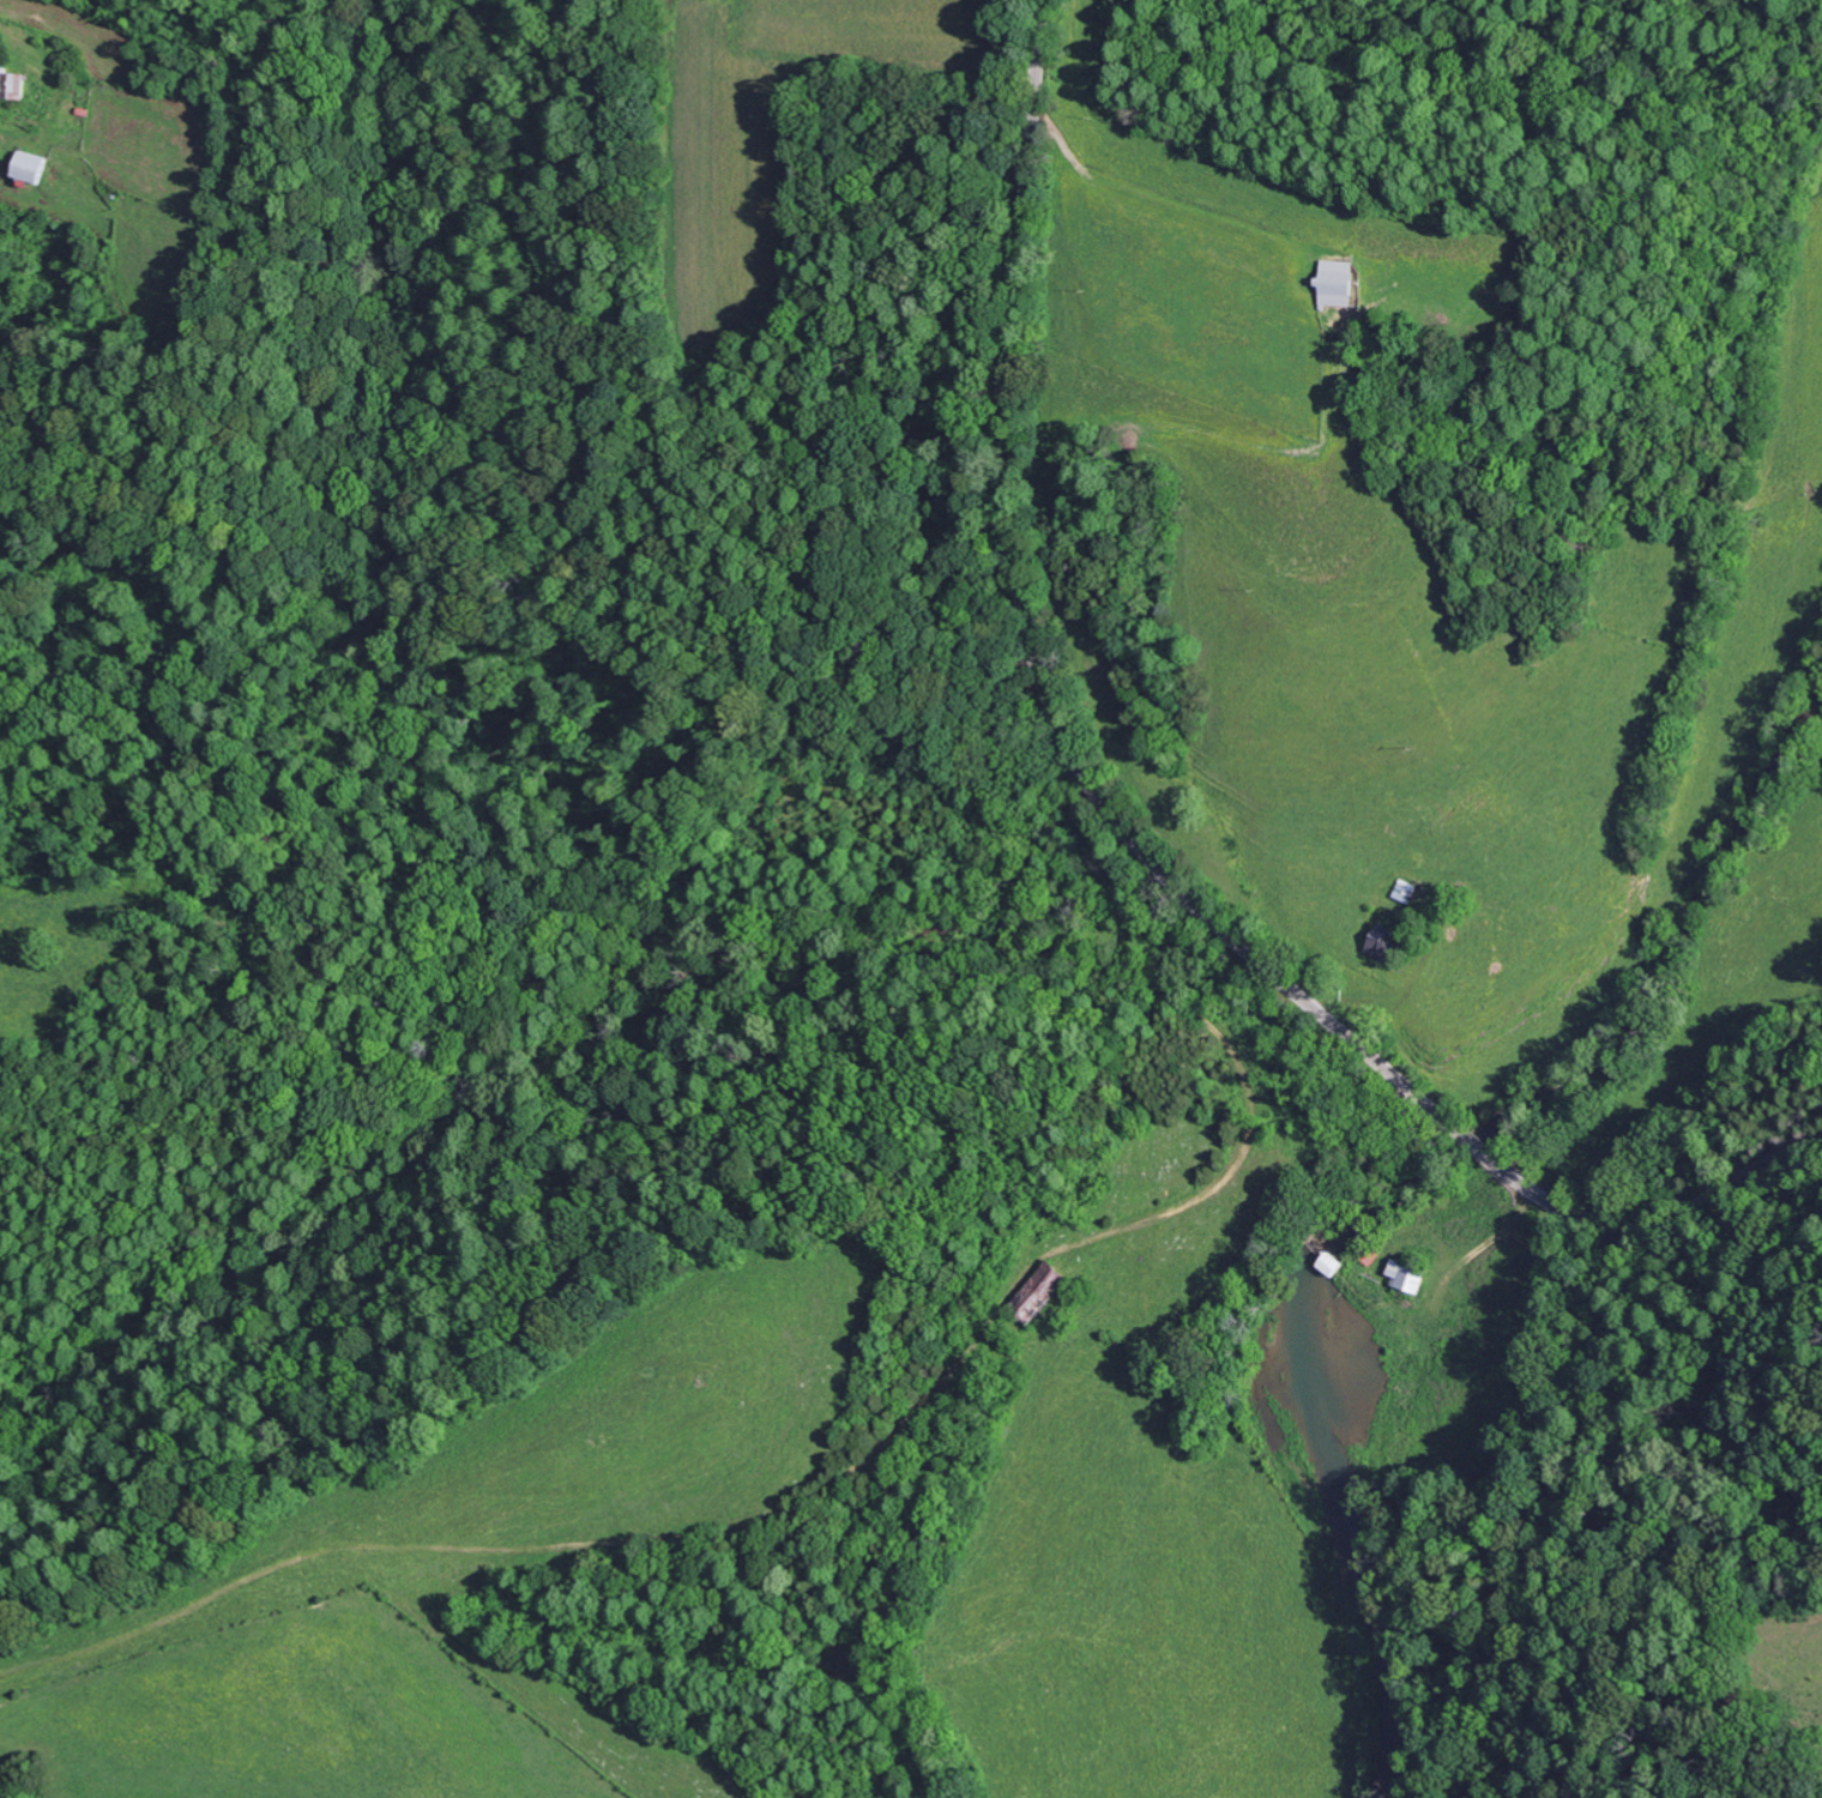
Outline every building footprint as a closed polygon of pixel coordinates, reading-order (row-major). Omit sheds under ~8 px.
[(54,158),(26,150),(18,175),(46,184),(54,158)] [(1360,307),(1361,261),(1324,261),(1324,306),(1360,307)]
